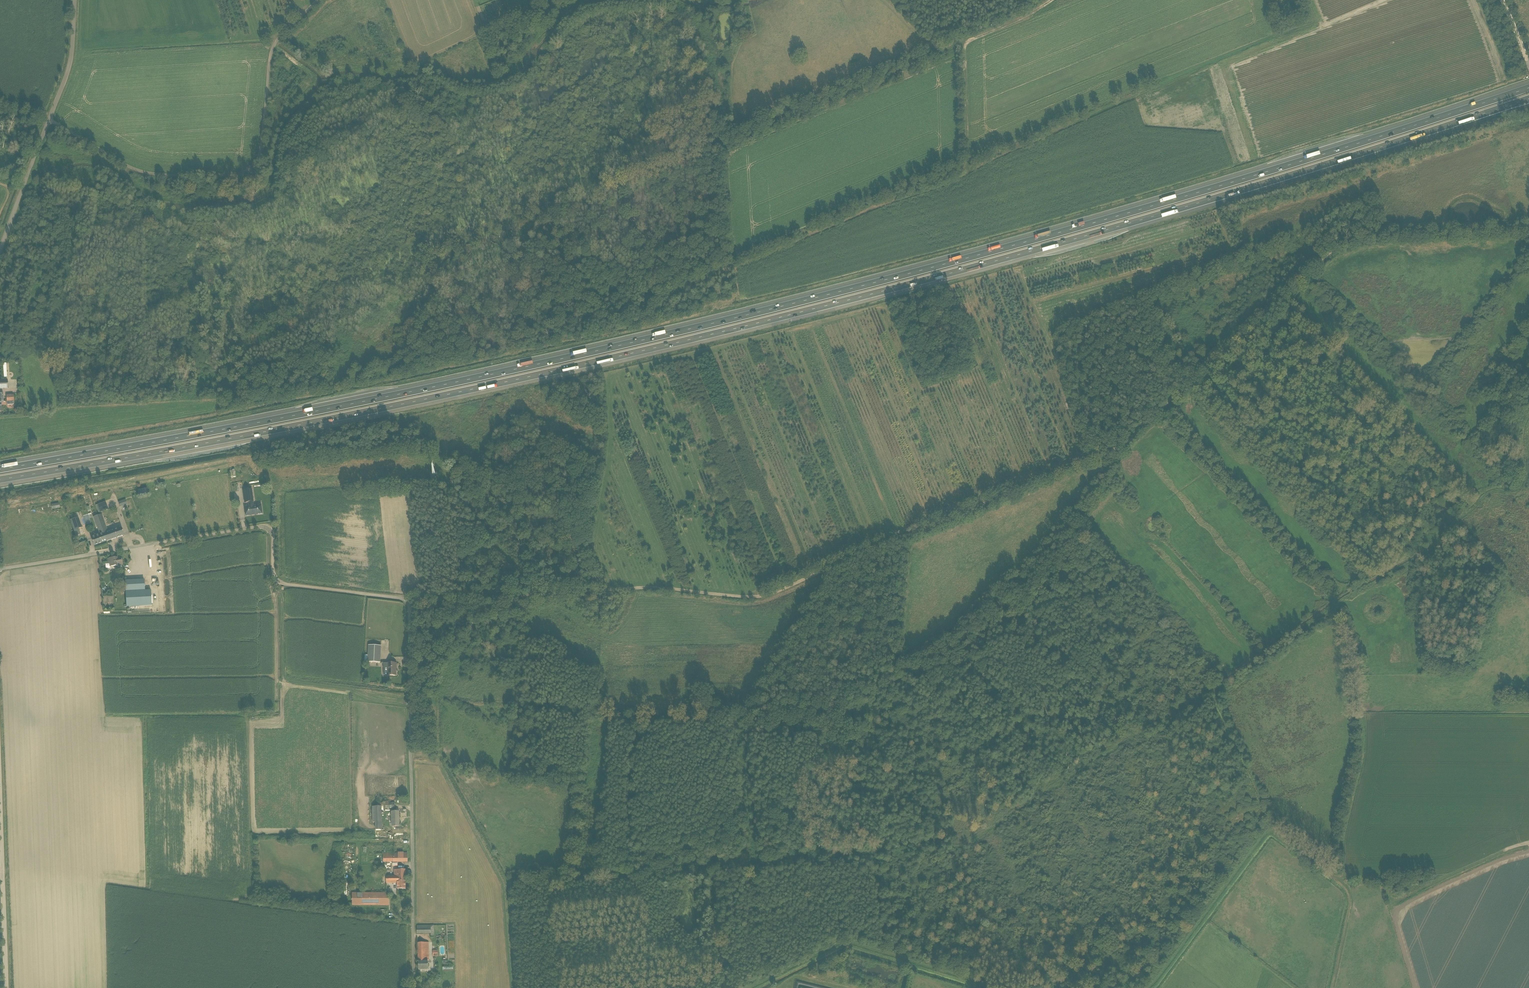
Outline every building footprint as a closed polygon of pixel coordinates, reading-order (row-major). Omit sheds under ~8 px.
[(4,388),(8,388),(8,380),(0,380),(0,389),(4,388)] [(261,505),(260,505),(254,506),(253,502),(254,502),(252,489),(243,491),(245,503),(249,502),(249,507),(245,507),(246,516),(250,515),(257,514),(258,514),(263,514),(261,505)] [(96,505),(98,512),(108,509),(106,501),(96,505)] [(107,541),(103,532),(101,526),(98,516),(94,517),(99,533),(90,536),(94,546),(102,543),(101,543),(107,541)] [(82,528),(78,517),(70,520),(76,536),(80,535),(78,529),(82,528)] [(113,529),(103,532),(107,541),(116,538),(124,535),(121,528),(114,530),(113,529)] [(123,565),(121,557),(108,559),(109,563),(110,563),(110,567),(118,566),(118,565),(123,565)] [(144,579),(125,580),(127,607),(152,606),(151,590),(145,590),(144,579)] [(381,646),(369,645),(368,662),(380,663),(381,646)] [(396,669),(397,668),(397,663),(388,663),(388,676),(396,676),(396,669)] [(381,830),(381,823),(376,823),(376,830),(375,830),(375,837),(387,837),(387,830),(381,830)] [(384,862),(407,861),(407,853),(383,853),(384,862)] [(397,889),(406,889),(406,869),(394,870),(395,876),(386,876),(386,883),(397,883),(397,889)] [(352,893),(352,905),(389,905),(389,893),(352,893)] [(429,942),(418,943),(419,970),(428,969),(428,960),(429,960),(429,942)]
